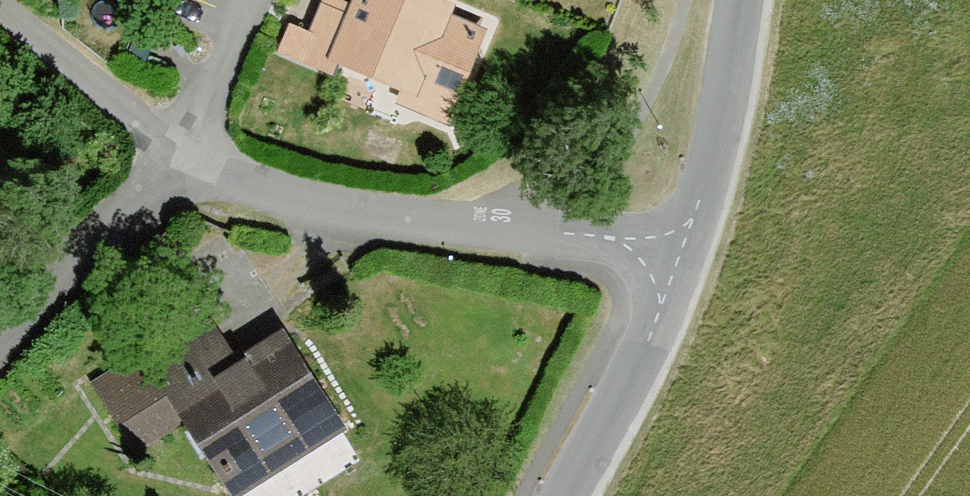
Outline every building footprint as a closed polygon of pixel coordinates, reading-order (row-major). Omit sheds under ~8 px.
[(430,0),(357,0),(336,55),(289,37),(281,60),(335,80),(336,75),(423,107),(427,96),(459,108),(485,38),(449,25),(455,10),(430,0)] [(231,495),(242,495),(341,432),(279,334),(233,364),(207,323),(98,393),(135,452),(183,421),(231,495)]
